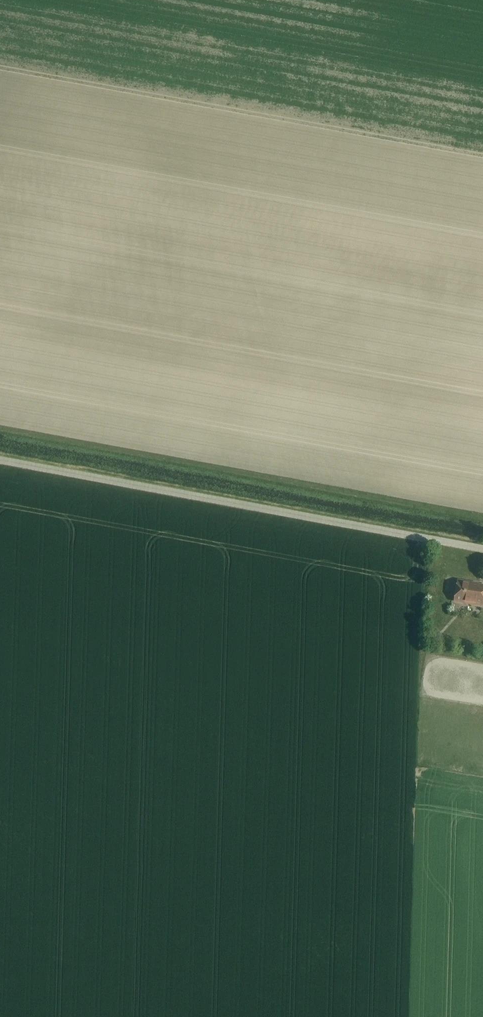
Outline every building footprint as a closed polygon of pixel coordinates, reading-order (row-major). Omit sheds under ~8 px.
[(482,604),(482,587),(477,586),(472,586),(472,583),(461,581),(457,580),(454,600),(482,604)] [(435,631),(431,635),(436,641),(440,637),(435,631)]
